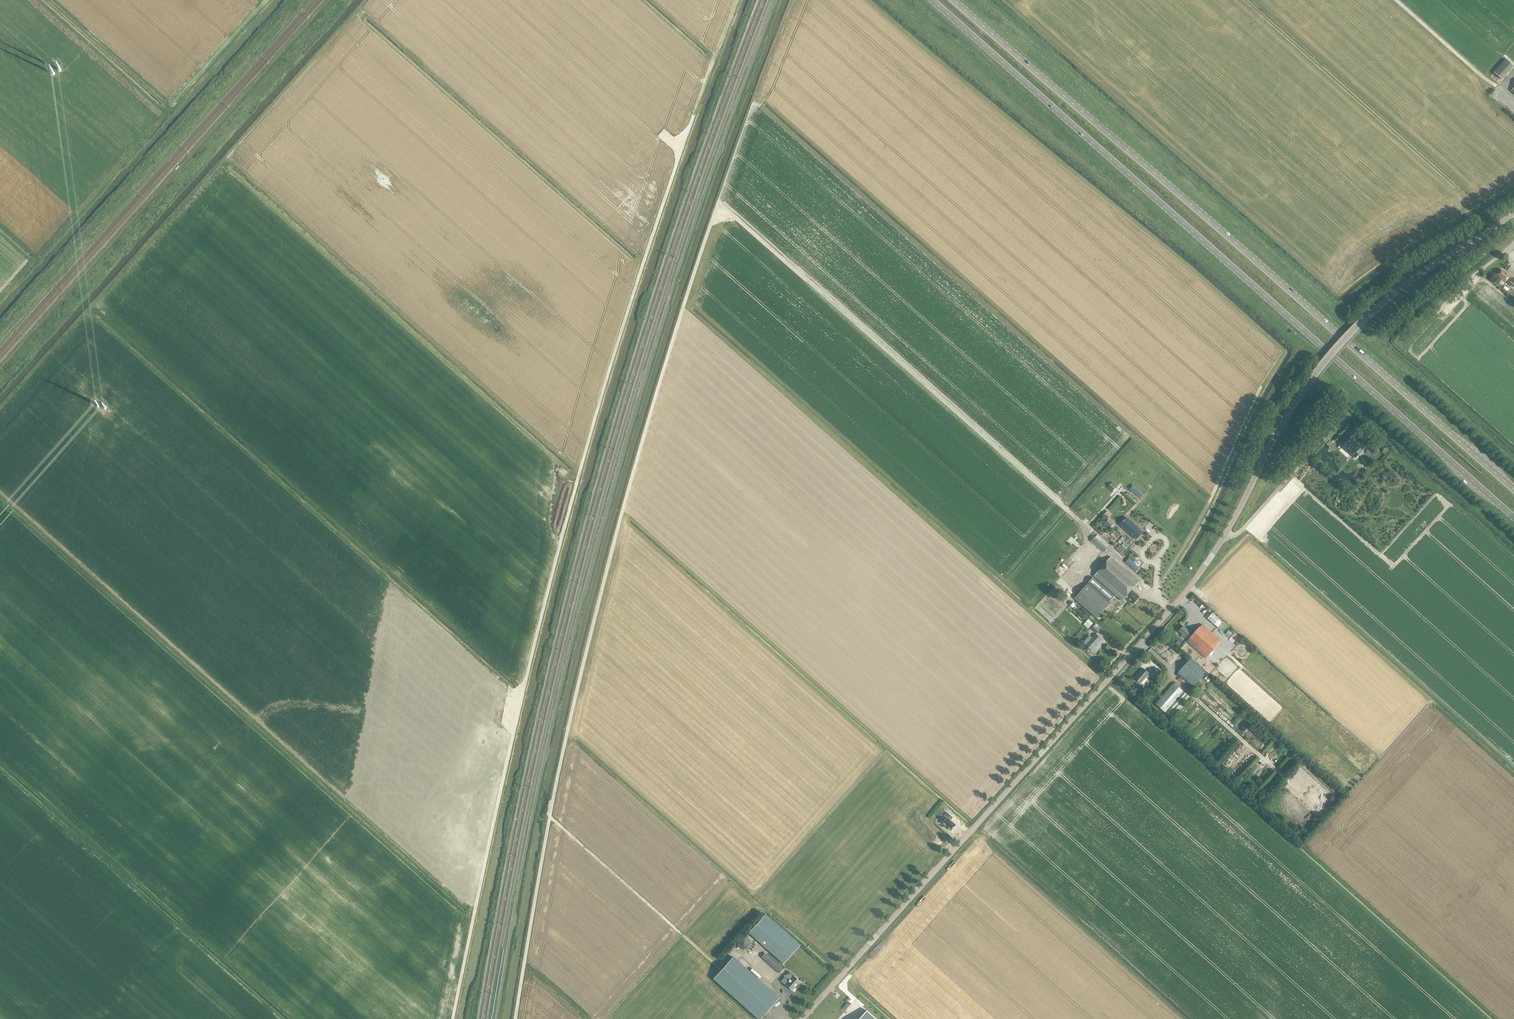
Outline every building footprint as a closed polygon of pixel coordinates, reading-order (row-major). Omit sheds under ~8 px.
[(1506,59),(1495,72),(1503,79),(1513,66),(1506,59)] [(1509,284),(1512,280),(1510,278),(1510,277),(1502,270),(1497,276),(1505,284),(1506,282),(1509,284)] [(1356,458),(1365,448),(1372,454),(1377,448),(1370,442),(1366,447),(1351,434),(1341,445),(1356,458)] [(1107,486),(1112,491),(1118,486),(1113,481),(1107,486)] [(1130,488),(1140,497),(1143,493),(1133,485),(1130,488)] [(1120,525),(1136,539),(1143,532),(1126,517),(1120,525)] [(1109,528),(1114,523),(1109,518),(1105,523),(1109,528)] [(1095,537),(1091,541),(1104,552),(1108,548),(1095,537)] [(1126,549),(1129,546),(1123,541),(1118,549),(1126,555),(1129,551),(1126,549)] [(1136,559),(1132,555),(1125,561),(1135,571),(1139,567),(1133,562),(1136,559)] [(1063,565),(1066,567),(1068,569),(1075,561),(1070,556),(1063,565)] [(1139,582),(1122,567),(1111,558),(1103,567),(1094,576),(1122,601),(1125,597),(1133,604),(1139,597),(1132,590),(1139,582)] [(1115,596),(1093,577),(1088,583),(1110,602),(1115,596)] [(1097,619),(1111,603),(1110,602),(1088,583),(1074,599),(1097,619)] [(1195,596),(1188,604),(1192,608),(1194,606),(1197,608),(1202,603),(1195,596)] [(1215,625),(1220,618),(1212,611),(1206,617),(1215,625)] [(1084,624),(1089,628),(1094,622),(1089,618),(1084,624)] [(1206,658),(1221,641),(1203,625),(1193,636),(1190,633),(1191,632),(1183,626),(1179,631),(1182,634),(1181,636),(1184,638),(1185,637),(1186,638),(1187,636),(1190,639),(1188,641),(1206,658)] [(1096,634),(1092,638),(1090,637),(1085,643),(1086,645),(1092,650),(1102,639),(1096,634)] [(1193,686),(1206,672),(1191,658),(1178,673),(1193,686)] [(1141,683),(1149,674),(1143,668),(1135,678),(1141,683)] [(1166,713),(1184,692),(1174,683),(1156,704),(1166,713)] [(1192,734),(1210,713),(1205,709),(1190,727),(1188,730),(1192,734)] [(1193,736),(1199,741),(1217,720),(1212,715),(1193,736)] [(1222,742),(1231,732),(1225,727),(1216,737),(1222,742)] [(1212,753),(1223,744),(1217,738),(1206,747),(1212,753)] [(1241,741),(1224,762),(1231,768),(1248,747),(1241,741)] [(1250,749),(1230,770),(1236,775),(1256,754),(1250,749)] [(943,823),(951,831),(956,825),(950,820),(953,817),(948,813),(945,816),(947,818),(943,823)] [(783,964),(800,945),(766,914),(749,933),(783,964)] [(750,948),(751,941),(745,936),(738,938),(737,946),(743,950),(750,948)] [(780,973),(783,969),(765,953),(762,957),(780,973)] [(723,968),(713,979),(758,1018),(760,1018),(766,1013),(782,995),(752,968),(750,971),(734,956),(723,968)] [(784,983),(792,990),(800,982),(793,976),(794,975),(790,971),(786,975),(785,974),(784,976),(785,976),(781,981),(784,983)] [(867,1010),(860,1018),(877,1018),(867,1010)]
